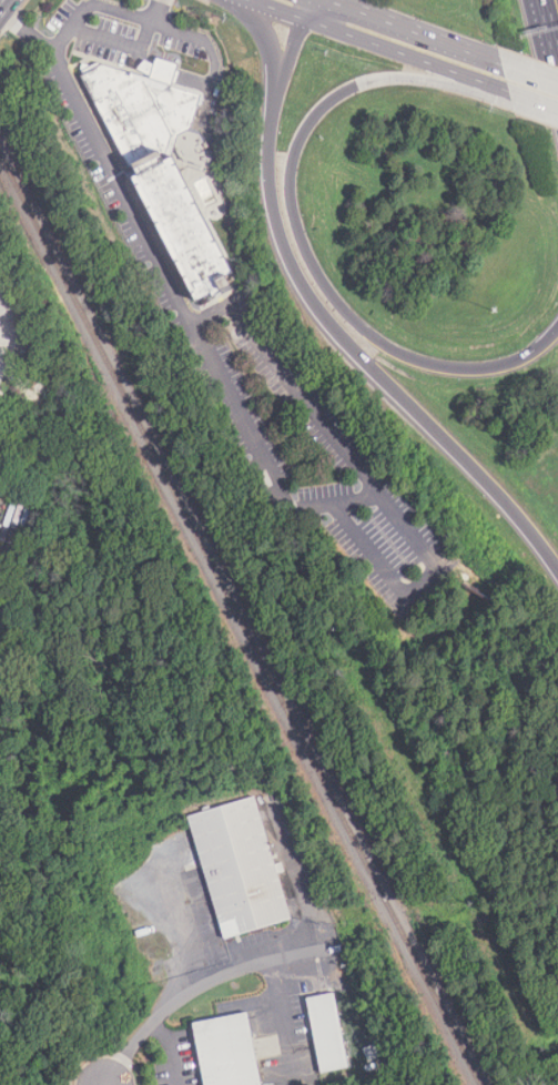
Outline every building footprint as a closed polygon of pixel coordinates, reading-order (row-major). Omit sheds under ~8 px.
[(196,301),(81,78),(111,61),(139,69),(143,64),(153,54),(162,59),(164,51),(185,58),(180,75),(179,81),(206,89),(197,124),(186,129),(183,153),(248,275),(196,301)] [(190,814),(221,937),(290,920),(257,797),(190,814)] [(347,1066),(335,992),(306,996),(319,1072),(347,1066)] [(205,1084),(257,1084),(262,1084),(250,1012),(192,1023),(205,1084)]
